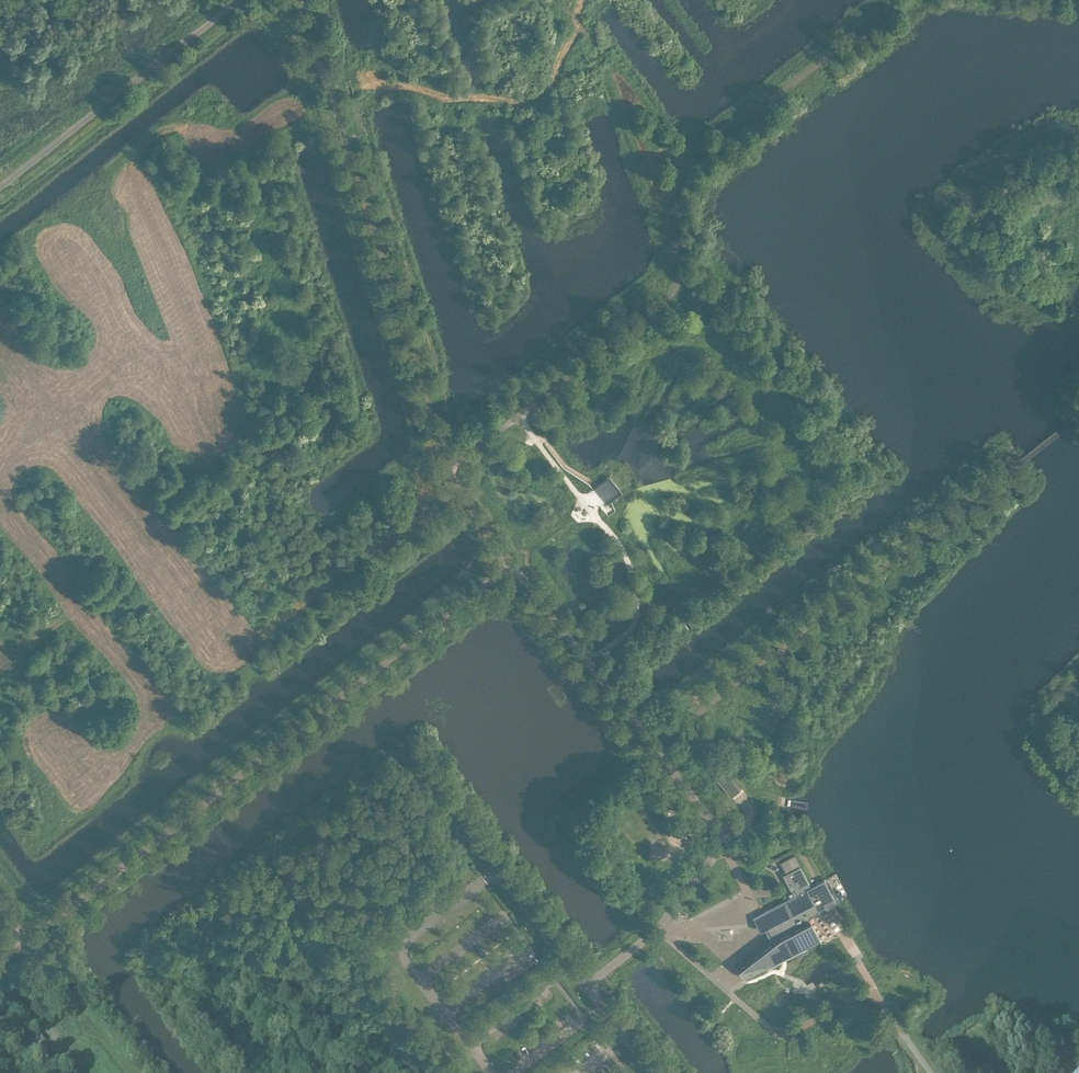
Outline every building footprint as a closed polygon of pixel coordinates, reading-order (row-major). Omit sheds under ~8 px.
[(596,488),(593,490),(595,492),(602,501),(606,506),(609,503),(612,500),(621,493),(609,477),(598,486),(596,488)] [(808,920),(835,900),(824,880),(810,887),(807,884),(809,883),(800,866),(783,875),(790,890),(791,890),(794,896),(762,912),(769,924),(771,922),(778,936),(755,950),(735,966),(736,967),(736,966),(746,978),(745,979),(746,980),(768,969),(767,967),(818,940),(808,920)]
